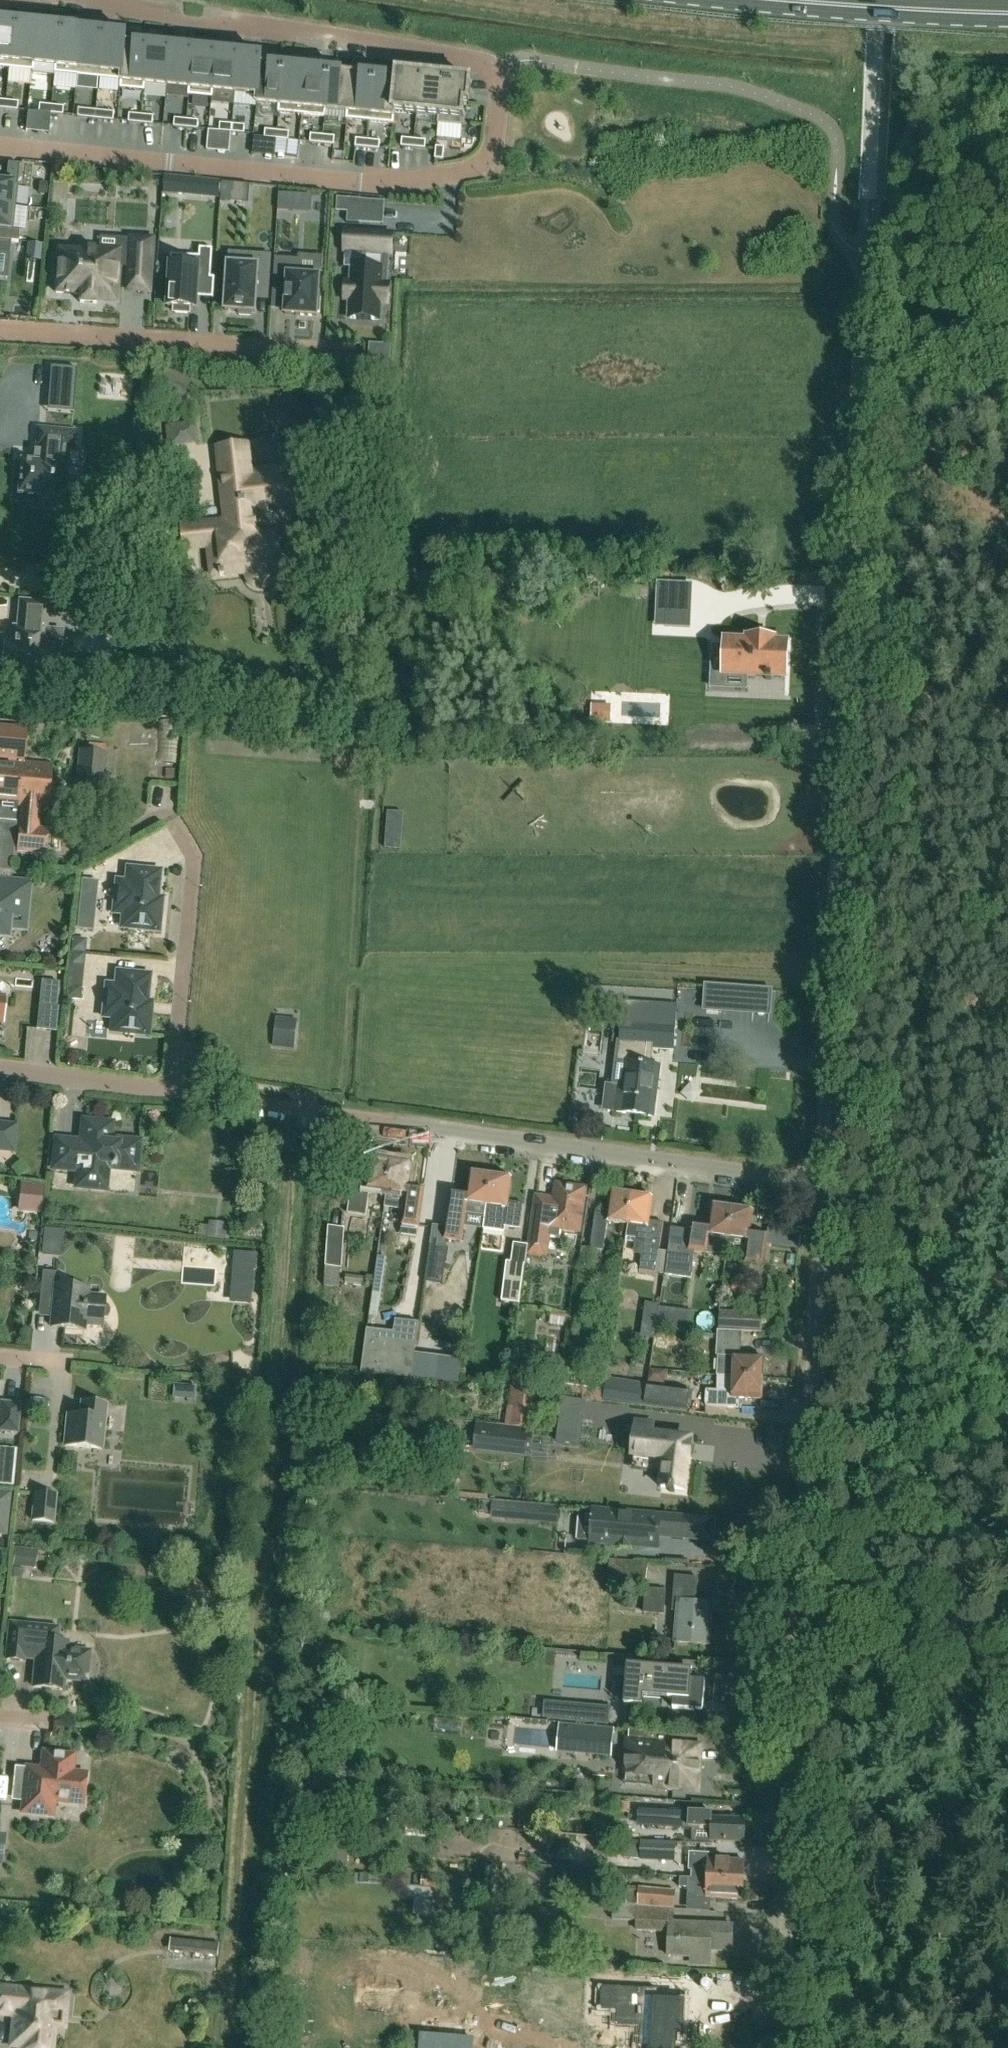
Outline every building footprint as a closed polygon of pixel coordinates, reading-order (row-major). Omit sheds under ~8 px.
[(13,23),(0,22),(0,68),(9,69),(13,23)] [(9,69),(31,71),(36,26),(13,23),(9,69)] [(36,26),(31,71),(33,72),(33,65),(54,67),(53,74),(54,74),(59,28),(36,26)] [(54,74),(77,76),(81,30),(59,28),(54,74)] [(77,76),(99,78),(104,33),(81,30),(77,76)] [(126,35),(104,33),(99,78),(121,81),(121,89),(126,43),(125,43),(126,35)] [(121,89),(144,91),(149,45),(126,43),(121,89)] [(146,84),(167,86),(171,47),(149,45),(144,91),(145,91),(146,84)] [(194,50),(171,47),(167,86),(189,88),(189,96),(194,50)] [(194,50),(189,96),(212,98),(217,52),(194,50)] [(235,93),(239,54),(217,52),(212,98),(213,98),(214,91),(235,93)] [(235,93),(257,95),(261,64),(262,65),(263,57),(239,54),(235,93)] [(261,64),(257,95),(257,103),(279,105),(279,113),(284,67),(262,65),(261,64)] [(307,69),(284,67),(279,113),(302,115),(307,69)] [(325,117),(330,71),(307,69),(302,115),(325,117)] [(348,119),(352,74),(330,71),(325,117),(326,117),(327,110),(347,112),(347,119),(348,119)] [(397,78),(375,76),(370,122),(393,124),(398,74),(397,73),(397,78)] [(348,119),(370,122),(375,76),(352,74),(348,119)] [(395,112),(417,114),(421,76),(398,74),(393,124),(394,124),(395,112)] [(439,124),(443,78),(421,76),(417,114),(439,117),(438,124),(439,124)] [(443,78),(439,124),(462,126),(465,104),(469,104),(471,81),(443,78)] [(69,104),(90,109),(93,97),(71,92),(69,104)] [(6,102),(5,110),(17,111),(18,103),(6,102)] [(39,105),(38,113),(50,114),(51,106),(39,105)] [(63,107),(51,106),(50,114),(62,115),(63,107)] [(77,117),(96,119),(96,111),(78,109),(77,117)] [(96,111),(96,119),(114,121),(115,113),(96,111)] [(141,123),(142,115),(130,114),(129,122),(141,123)] [(154,117),(142,115),(141,123),(153,125),(154,117)] [(175,119),(174,127),(186,128),(187,120),(175,119)] [(187,120),(186,128),(198,129),(199,121),(187,120)] [(221,123),(220,131),(232,133),(233,125),(221,123)] [(233,125),(232,133),(244,134),(245,126),(233,125)] [(265,138),(277,139),(278,131),(266,130),(265,138)] [(290,132),(278,131),(277,139),(289,140),(290,132)] [(310,143),(322,144),(323,136),(311,134),(310,143)] [(335,137),(323,136),(322,144),(334,145),(335,137)] [(414,148),(414,140),(402,138),(401,147),(414,148)] [(356,147),(368,148),(368,140),(356,139),(356,147)] [(381,141),(368,140),(368,148),(380,150),(381,141)] [(426,141),(414,140),(414,148),(426,149),(426,141)] [(443,160),(445,148),(437,147),(435,159),(443,160)] [(15,207),(20,165),(8,163),(6,183),(0,183),(0,206),(15,207)] [(184,197),(185,178),(165,176),(163,195),(184,197)] [(223,202),(233,203),(234,189),(224,188),(223,202)] [(360,200),(349,200),(348,224),(359,225),(360,200)] [(18,242),(19,230),(13,230),(15,207),(0,206),(0,241),(18,242)] [(352,268),(351,283),(350,300),(349,318),(357,319),(372,320),(380,320),(381,304),(388,304),(389,285),(388,285),(386,285),(387,269),(362,267),(363,252),(382,253),(382,252),(381,252),(382,236),(383,236),(383,234),(347,232),(344,267),(352,268)] [(127,291),(150,293),(154,240),(132,238),(131,251),(81,248),(80,252),(59,251),(56,293),(81,294),(80,303),(96,304),(96,300),(118,301),(120,267),(129,268),(127,291)] [(10,254),(11,242),(0,241),(0,253),(10,254)] [(40,261),(42,245),(28,244),(26,259),(40,261)] [(197,308),(197,297),(199,277),(211,278),(213,249),(200,248),(200,257),(172,255),(168,307),(175,307),(174,313),(190,314),(190,308),(197,308)] [(258,281),(270,281),(272,255),(250,254),(249,266),(229,264),(226,310),(239,311),(239,315),(251,316),(252,312),(255,312),(256,299),(258,281)] [(275,258),(273,282),(288,283),(286,310),(285,314),(317,316),(317,312),(320,312),(321,296),(318,296),(320,273),(320,272),(298,270),(299,259),(298,259),(275,258)] [(49,387),(75,389),(77,369),(51,366),(49,387)] [(60,498),(61,497),(61,496),(60,496),(62,480),(65,480),(68,450),(74,451),(75,449),(76,432),(37,428),(36,448),(36,450),(34,449),(33,459),(35,459),(35,461),(22,460),(21,459),(20,461),(21,461),(18,492),(17,494),(19,494),(39,495),(38,502),(57,504),(58,497),(59,497),(59,498),(60,498)] [(254,507),(291,502),(288,467),(250,471),(247,445),(218,448),(226,522),(198,525),(200,543),(209,543),(212,576),(220,575),(221,577),(225,576),(225,574),(248,572),(248,576),(249,580),(252,583),(255,586),(260,587),(264,586),(268,585),(271,582),(272,578),(273,574),(272,557),(275,557),(275,551),(272,551),(270,535),(257,536),(254,507)] [(49,678),(52,649),(52,648),(50,648),(50,651),(43,650),(47,605),(21,602),(19,629),(15,629),(13,645),(6,644),(3,674),(49,678)] [(666,612),(665,627),(690,628),(691,613),(666,612)] [(725,641),(725,645),(724,675),(749,677),(766,677),(766,680),(771,680),(771,678),(786,678),(787,644),(775,644),(775,640),(768,640),(755,639),(748,639),(748,642),(725,641)] [(603,722),(603,706),(592,706),(592,721),(603,722)] [(23,763),(26,729),(0,727),(0,805),(19,807),(23,763)] [(103,789),(105,754),(78,752),(75,786),(103,789)] [(46,829),(40,828),(41,808),(48,809),(52,765),(23,763),(19,807),(22,807),(18,850),(44,853),(46,829)] [(401,851),(402,839),(386,838),(385,849),(401,851)] [(11,870),(14,843),(0,842),(0,844),(0,868),(11,870)] [(158,910),(156,909),(160,871),(127,868),(126,881),(116,880),(113,914),(123,914),(121,928),(159,932),(161,915),(161,914),(160,912),(160,911),(159,910),(158,910)] [(80,893),(97,895),(99,881),(82,880),(80,893)] [(5,935),(8,910),(24,911),(27,885),(0,883),(0,934),(5,935)] [(95,918),(78,917),(77,930),(94,932),(95,918)] [(84,954),(85,947),(79,940),(72,939),(71,953),(84,954)] [(71,953),(69,966),(77,967),(84,961),(84,954),(71,953)] [(147,1013),(146,1013),(150,975),(117,972),(116,985),(106,984),(103,1017),(112,1018),(111,1032),(149,1035),(150,1019),(150,1018),(150,1016),(150,1015),(149,1015),(148,1014),(147,1013)] [(704,1010),(721,1011),(723,983),(706,982),(704,1010)] [(674,1050),(677,1007),(622,1004),(619,1046),(620,1046),(618,1062),(626,1063),(623,1087),(620,1087),(617,1113),(651,1117),(658,1065),(651,1065),(652,1049),(674,1050)] [(37,1020),(36,1029),(56,1031),(59,1007),(47,1006),(45,1020),(37,1020)] [(294,1049),(296,1032),(276,1030),(274,1046),(294,1049)] [(78,1171),(77,1182),(84,1183),(84,1187),(99,1189),(102,1161),(112,1162),(111,1167),(115,1167),(116,1165),(137,1167),(139,1142),(110,1139),(112,1124),(83,1121),(83,1123),(86,1123),(84,1142),(56,1140),(53,1168),(78,1171)] [(13,1151),(15,1126),(0,1125),(0,1150),(13,1151)] [(369,1188),(390,1191),(394,1161),(373,1158),(370,1181),(352,1180),(348,1213),(365,1215),(369,1188)] [(407,1207),(407,1212),(405,1212),(403,1224),(418,1226),(424,1189),(411,1187),(415,1164),(394,1161),(390,1191),(388,1204),(407,1207)] [(486,1215),(484,1228),(485,1228),(493,1176),(471,1173),(468,1194),(451,1192),(444,1239),(462,1241),(466,1213),(486,1215)] [(508,1202),(512,1179),(493,1176),(485,1228),(504,1231),(504,1226),(521,1228),(524,1204),(508,1202)] [(555,1198),(536,1195),(529,1246),(527,1257),(547,1261),(552,1228),(580,1233),(587,1189),(557,1185),(555,1198)] [(39,1189),(22,1187),(19,1210),(37,1211),(39,1189)] [(583,1247),(579,1275),(599,1278),(602,1251),(604,1251),(608,1221),(628,1224),(633,1195),(612,1193),(608,1216),(596,1215),(591,1249),(583,1247)] [(656,1273),(660,1251),(659,1251),(664,1223),(649,1221),(653,1198),(633,1195),(628,1224),(626,1242),(645,1245),(641,1271),(656,1273)] [(726,1247),(730,1209),(712,1206),(709,1227),(693,1225),(690,1240),(689,1251),(695,1252),(707,1253),(708,1244),(726,1247)] [(730,1209),(726,1247),(728,1247),(728,1245),(747,1247),(745,1264),(764,1266),(768,1235),(750,1232),(753,1212),(730,1209)] [(325,1287),(328,1287),(339,1288),(345,1229),(330,1228),(325,1287)] [(666,1274),(666,1276),(692,1279),(695,1252),(689,1251),(690,1240),(670,1238),(668,1252),(666,1274)] [(442,1285),(448,1248),(431,1246),(425,1282),(442,1285)] [(520,1304),(525,1265),(507,1262),(502,1302),(520,1304)] [(57,1273),(43,1272),(40,1298),(54,1299),(51,1327),(83,1330),(84,1323),(102,1325),(102,1319),(106,1317),(109,1314),(110,1310),(108,1306),(104,1303),(105,1297),(87,1296),(87,1289),(56,1285),(57,1273)] [(762,1316),(746,1315),(720,1314),(719,1328),(761,1330),(762,1316)] [(363,1374),(411,1379),(414,1355),(418,1323),(396,1320),(391,1352),(365,1349),(363,1374)] [(738,1357),(740,1331),(716,1330),(715,1356),(717,1357),(716,1376),(730,1376),(762,1379),(763,1358),(738,1357)] [(414,1355),(411,1379),(460,1385),(462,1361),(414,1355)] [(562,1397),(601,1402),(605,1380),(565,1374),(562,1397)] [(762,1379),(730,1376),(716,1376),(716,1390),(706,1390),(705,1404),(716,1408),(738,1409),(738,1398),(761,1399),(762,1379)] [(514,1378),(508,1426),(527,1429),(533,1380),(514,1378)] [(645,1406),(688,1412),(691,1396),(647,1390),(645,1406)] [(101,1449),(106,1404),(82,1402),(81,1416),(68,1415),(65,1445),(101,1449)] [(0,1408),(0,1431),(17,1432),(20,1405),(1,1403),(0,1408)] [(557,1442),(579,1445),(583,1415),(562,1412),(557,1442)] [(670,1492),(675,1493),(675,1490),(684,1491),(688,1458),(689,1459),(691,1444),(690,1444),(690,1440),(652,1435),(653,1425),(639,1423),(638,1433),(636,1433),(633,1456),(647,1457),(645,1472),(663,1474),(661,1488),(670,1489),(670,1492)] [(524,1452),(526,1431),(479,1426),(477,1447),(524,1452)] [(0,1492),(0,1508),(0,1512),(0,1534),(6,1535),(10,1493),(0,1492)] [(55,1494),(35,1492),(32,1520),(53,1522),(55,1494)] [(493,1502),(492,1514),(508,1516),(509,1503),(493,1502)] [(593,1508),(590,1539),(590,1541),(657,1547),(659,1529),(683,1532),(684,1517),(593,1508)] [(664,1615),(665,1590),(646,1589),(649,1561),(610,1558),(608,1588),(636,1590),(633,1613),(664,1615)] [(713,1603),(696,1602),(697,1579),(674,1577),(673,1611),(676,1611),(673,1641),(710,1644),(713,1603)] [(52,1628),(26,1626),(10,1624),(6,1660),(36,1663),(33,1687),(62,1690),(64,1679),(82,1681),(83,1676),(85,1673),(87,1670),(88,1666),(87,1663),(86,1659),(85,1656),(85,1652),(55,1649),(56,1641),(50,1641),(52,1628)] [(627,1665),(626,1676),(624,1705),(643,1706),(644,1697),(673,1699),(673,1709),(703,1711),(706,1681),(688,1680),(689,1670),(627,1665)] [(610,1708),(583,1705),(582,1723),(608,1725),(610,1708)] [(684,1718),(714,1719),(715,1711),(684,1711),(684,1718)] [(576,1749),(616,1752),(618,1732),(578,1729),(576,1749)] [(697,1790),(700,1747),(629,1741),(626,1773),(656,1775),(655,1787),(697,1790)] [(26,1767),(23,1801),(22,1812),(52,1816),(53,1805),(57,1802),(82,1804),(85,1774),(72,1772),(73,1755),(43,1752),(42,1768),(26,1767)] [(745,1841),(746,1819),(713,1817),(714,1812),(682,1811),(681,1826),(712,1828),(711,1839),(745,1841)] [(675,1862),(675,1844),(623,1841),(622,1859),(641,1860),(675,1862)] [(692,1876),(708,1877),(743,1879),(744,1861),(721,1859),(721,1855),(690,1854),(689,1870),(692,1870),(692,1876)] [(706,1899),(707,1896),(742,1898),(743,1879),(708,1877),(692,1876),(691,1879),(688,1878),(688,1898),(706,1899)] [(433,1890),(402,1889),(401,1900),(432,1901),(433,1890)] [(637,1904),(675,1907),(675,1892),(638,1891),(637,1904)] [(673,1921),(673,1913),(674,1912),(675,1907),(637,1904),(636,1930),(668,1932),(667,1955),(693,1956),(692,1962),(710,1962),(712,1962),(712,1947),(733,1948),(734,1924),(673,1921)] [(171,1939),(170,1949),(217,1954),(218,1944),(171,1939)] [(598,2011),(611,2011),(616,2012),(616,2026),(631,2027),(640,2027),(639,2047),(646,2047),(679,2047),(679,2045),(681,2045),(681,2040),(683,2003),(657,2002),(658,1989),(599,1986),(599,1988),(601,1988),(600,2009),(598,2009),(598,2011)] [(50,2030),(63,2032),(67,1994),(0,1988),(0,2014),(13,2015),(15,2013),(19,2018),(14,2022),(19,2028),(13,2033),(11,2046),(22,2047),(52,2047),(52,2045),(47,2040),(49,2038),(50,2030)] [(420,2047),(457,2047),(458,2038),(421,2035),(420,2047)]
